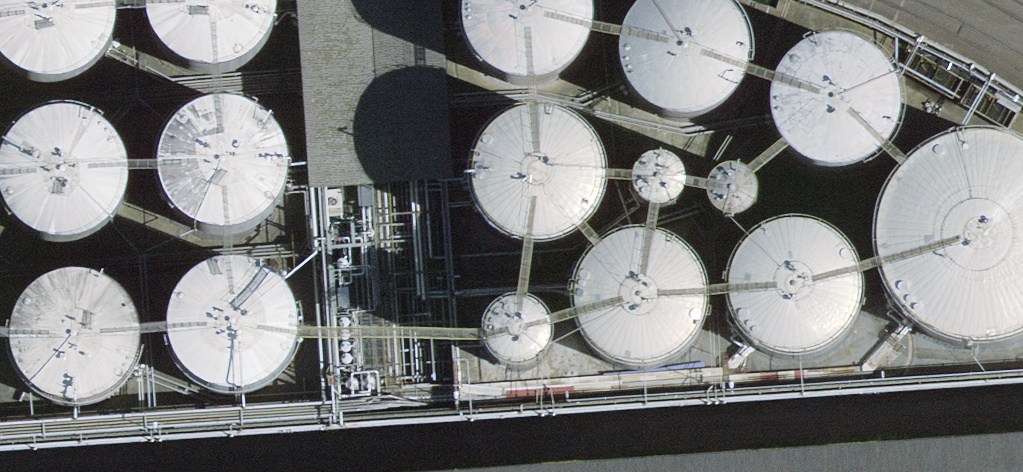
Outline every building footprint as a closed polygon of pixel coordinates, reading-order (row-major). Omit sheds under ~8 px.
[(13,82),(33,92),(56,95),(78,91),(97,78),(111,61),(118,42),(118,19),(111,0),(0,0),(0,68),(13,82)] [(148,12),(150,35),(159,57),(175,73),(196,83),(217,86),(240,81),(260,69),(274,50),(280,34),(281,11),(278,0),(151,0),(148,12)] [(309,194),(455,184),(441,0),(295,0),(309,194)] [(454,10),(453,39),(461,62),(476,80),(497,92),(518,96),(542,93),(563,82),(579,65),(586,50),(590,26),(585,3),(584,0),(459,0),(454,10)] [(632,13),(617,32),(611,55),(612,77),(621,99),(637,116),(658,128),(681,131),(704,126),(725,114),(740,95),(746,79),(748,55),(741,32),(727,13),(708,0),(650,0),(632,13)] [(853,54),(840,52),(817,53),(795,62),(779,78),(768,99),(766,119),(770,142),(782,162),(800,176),(825,184),(848,183),(869,173),(891,149),(899,127),(898,104),(889,82),(873,65),(853,54)] [(263,125),(231,116),(208,119),(187,130),(172,148),(163,170),(162,192),(169,214),(184,233),(203,245),(229,250),(252,246),(272,235),(292,206),(296,183),(292,160),(281,140),(263,125)] [(568,132),(533,122),(509,126),(488,138),(472,156),(463,179),(462,199),(469,222),(483,242),(503,256),(526,262),(550,259),(572,249),(590,232),(597,217),(602,193),(598,169),(586,148),(568,132)] [(90,128),(62,124),(39,131),(21,144),(7,163),(1,185),(3,205),(12,227),(28,244),(48,255),(77,257),(99,250),(117,236),(130,217),(134,201),(134,178),(126,156),(110,139),(90,128)] [(966,147),(930,157),(899,178),(877,208),(867,244),(867,263),(876,299),(897,330),(928,352),(964,362),(983,362),(1019,353),(1022,350),(1022,159),(991,148),(966,147)] [(670,176),(659,171),(650,171),(641,174),(633,180),(628,188),(627,201),(629,210),(635,217),(643,223),(648,224),(657,225),(666,222),(673,216),(678,210),(681,201),(680,192),(676,183),(670,176)] [(746,187),(733,182),(723,182),(715,186),(707,192),(703,200),(702,207),(702,216),(706,225),(713,231),(723,236),(732,236),(742,233),(749,227),(753,222),(756,213),(756,203),(752,194),(746,187)] [(813,239),(778,235),(755,243),(737,258),(724,278),(720,301),(722,319),(731,341),(748,358),(769,368),(797,370),(820,363),(839,349),(852,329),(856,316),(856,292),(848,269),(833,251),(813,239)] [(647,245),(623,245),(594,257),(576,275),(566,298),(564,322),(571,346),(580,360),(599,376),(622,385),(647,385),(665,380),(685,366),(700,345),(706,322),(702,291),(690,269),(671,253),(647,245)] [(244,280),(232,280),(210,285),(191,298),(178,316),(171,338),(172,355),(179,377),(194,394),(213,406),(241,410),(263,404),(282,392),(299,363),(302,341),(297,319),(284,300),(266,286),(244,280)] [(85,288),(60,290),(39,301),(23,318),(13,339),(11,362),(19,387),(33,406),(53,418),(76,423),(104,418),(124,406),(139,388),(146,365),(147,350),(141,327),(127,308),(108,294),(85,288)] [(525,313),(519,311),(506,311),(494,315),(484,324),(477,335),(475,347),(476,359),(483,371),(492,379),(505,385),(518,385),(530,381),(540,373),(544,367),(549,355),(549,342),(545,330),(537,320),(525,313)] [(586,471),(1022,471),(1022,442),(586,471)]
